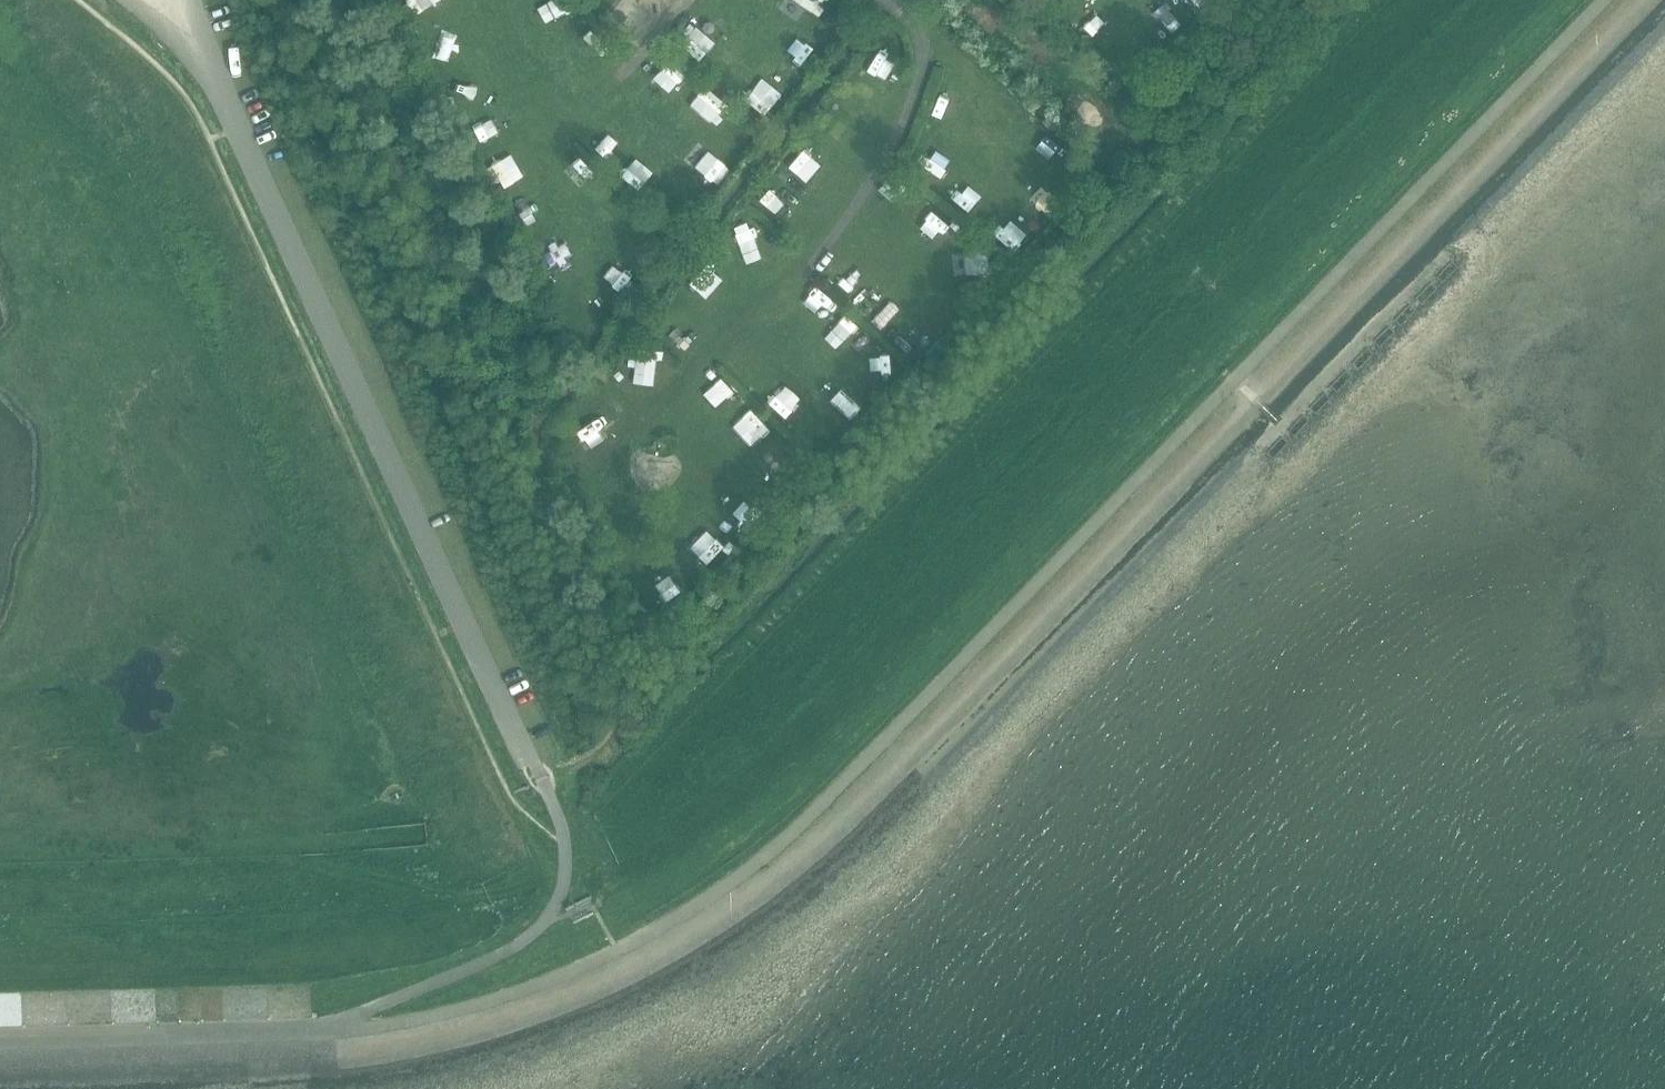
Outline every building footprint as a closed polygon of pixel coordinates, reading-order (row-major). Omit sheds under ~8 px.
[(874,33),(862,50),(882,64),(894,47),(874,33)] [(778,202),(790,187),(766,168),(755,183),(778,202)] [(745,213),(732,230),(748,243),(762,227),(745,213)]
